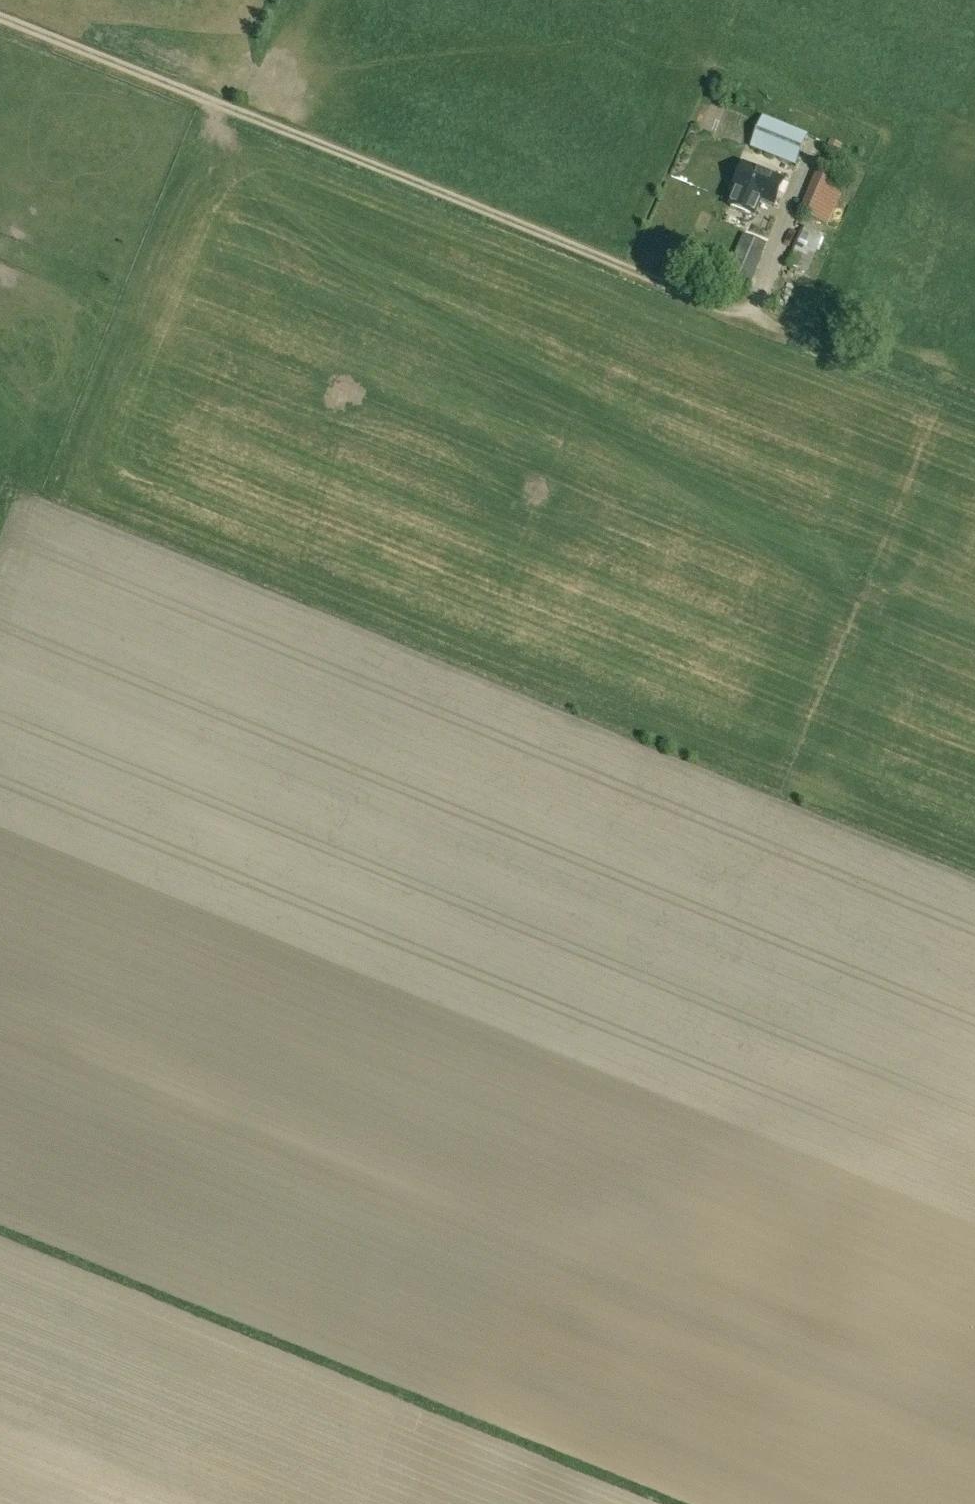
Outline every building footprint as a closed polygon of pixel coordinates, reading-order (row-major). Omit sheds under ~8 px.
[(809,134),(763,115),(750,147),(796,166),(809,134)] [(836,127),(828,148),(843,154),(852,133),(836,127)] [(775,205),(784,182),(743,165),(734,189),(775,205)] [(816,171),(799,212),(828,225),(845,183),(816,171)] [(777,217),(755,208),(726,278),(748,288),(777,217)] [(807,274),(824,235),(805,227),(788,266),(807,274)]
